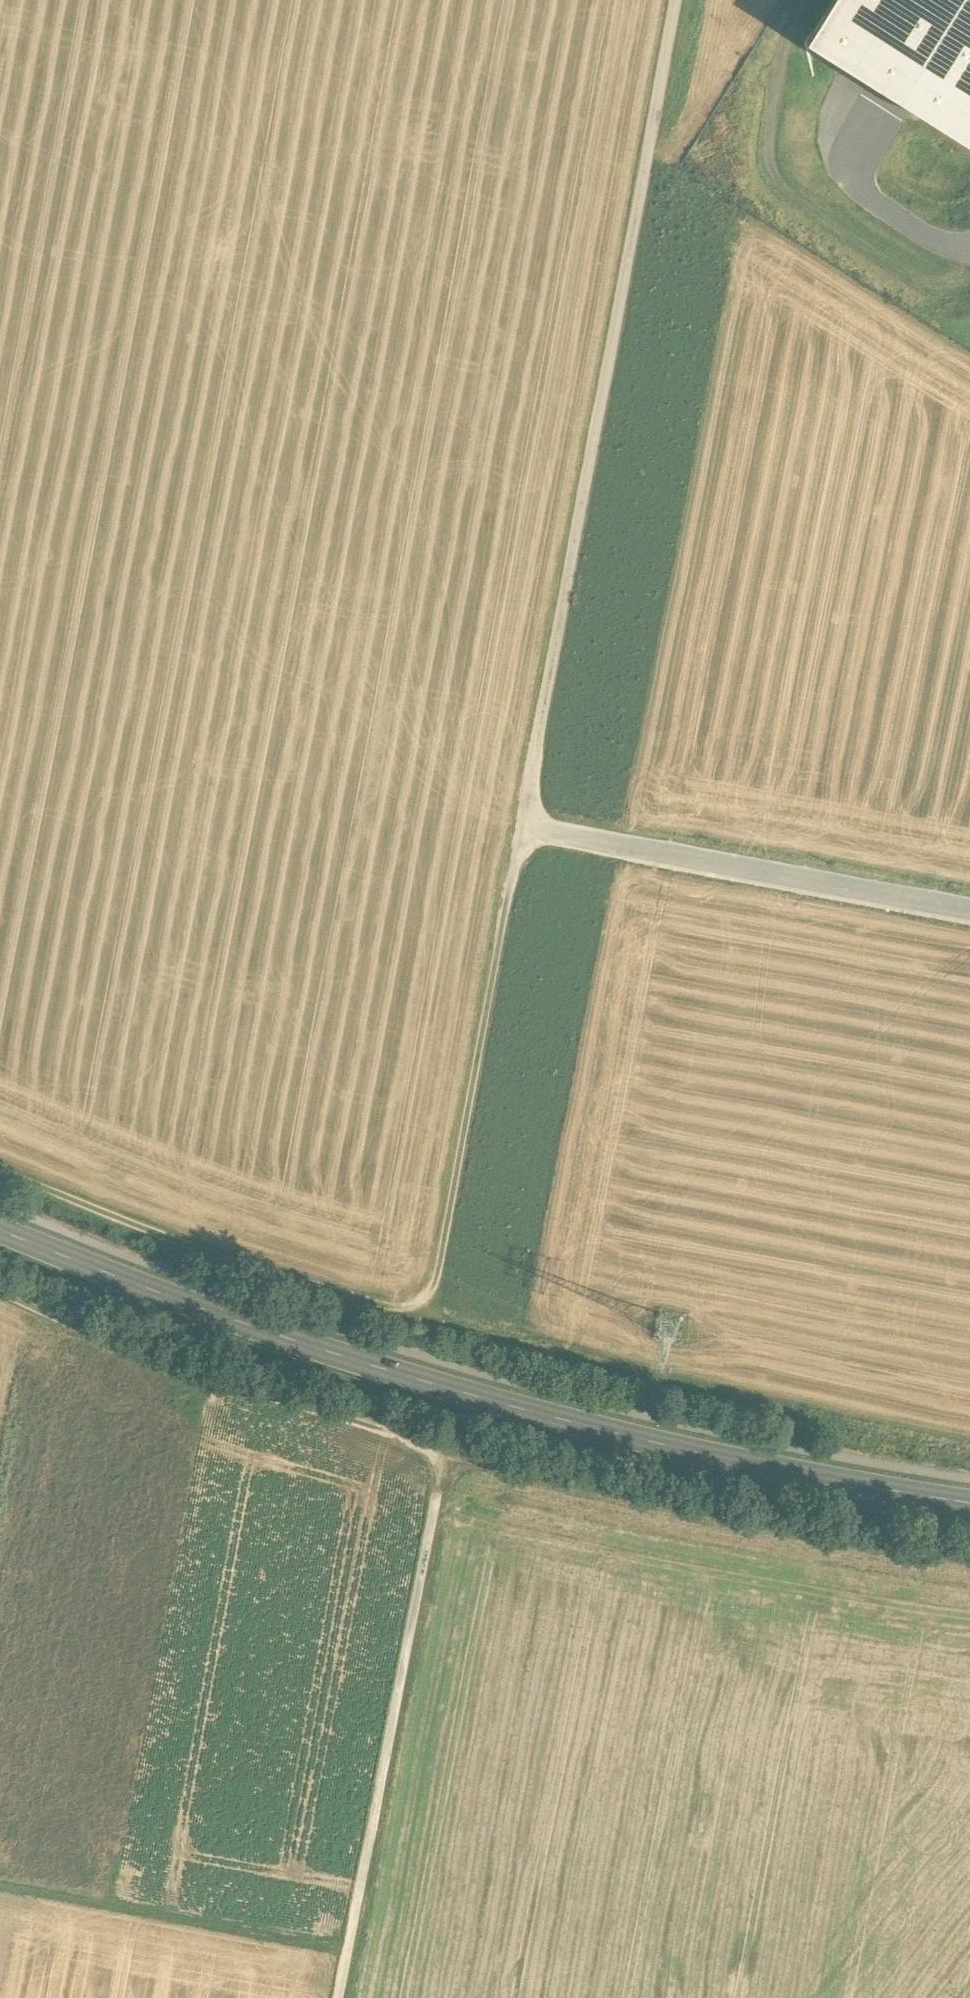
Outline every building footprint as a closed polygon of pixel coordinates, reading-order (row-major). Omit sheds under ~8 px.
[(810,37),(969,136),(969,0),(833,0),(810,37)]
